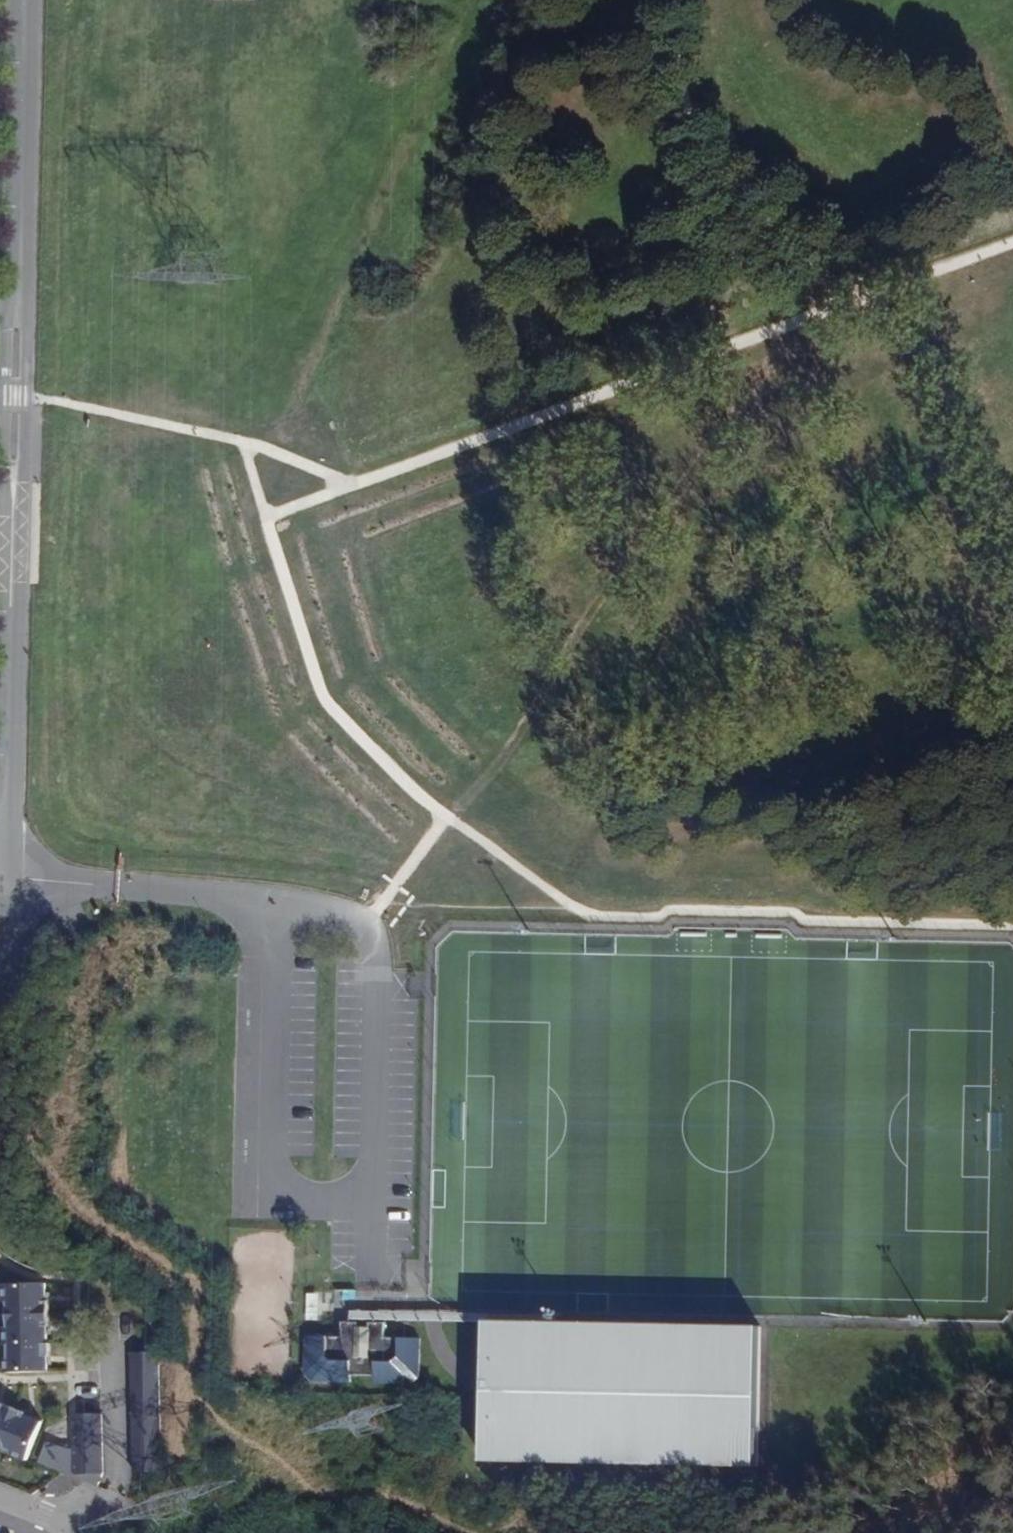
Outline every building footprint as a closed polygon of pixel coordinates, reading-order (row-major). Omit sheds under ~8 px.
[(45,1286),(0,1288),(0,1340),(2,1376),(50,1373),(45,1286)] [(369,1314),(369,1322),(386,1322),(465,1324),(534,1326),(535,1317),(369,1314)] [(342,1322),(342,1337),(307,1336),(307,1374),(314,1381),(352,1382),(352,1375),(375,1376),(375,1382),(413,1383),(420,1376),(421,1338),(386,1337),(386,1322),(369,1322),(368,1352),(357,1352),(358,1322),(342,1322)] [(357,1352),(368,1352),(369,1322),(358,1322),(357,1352)] [(738,1331),(465,1324),(462,1463),(735,1470),(738,1331)] [(156,1350),(128,1351),(133,1471),(161,1470),(156,1350)] [(42,1421),(0,1407),(0,1453),(26,1463),(42,1421)] [(103,1472),(100,1412),(72,1413),(75,1473),(103,1472)]
